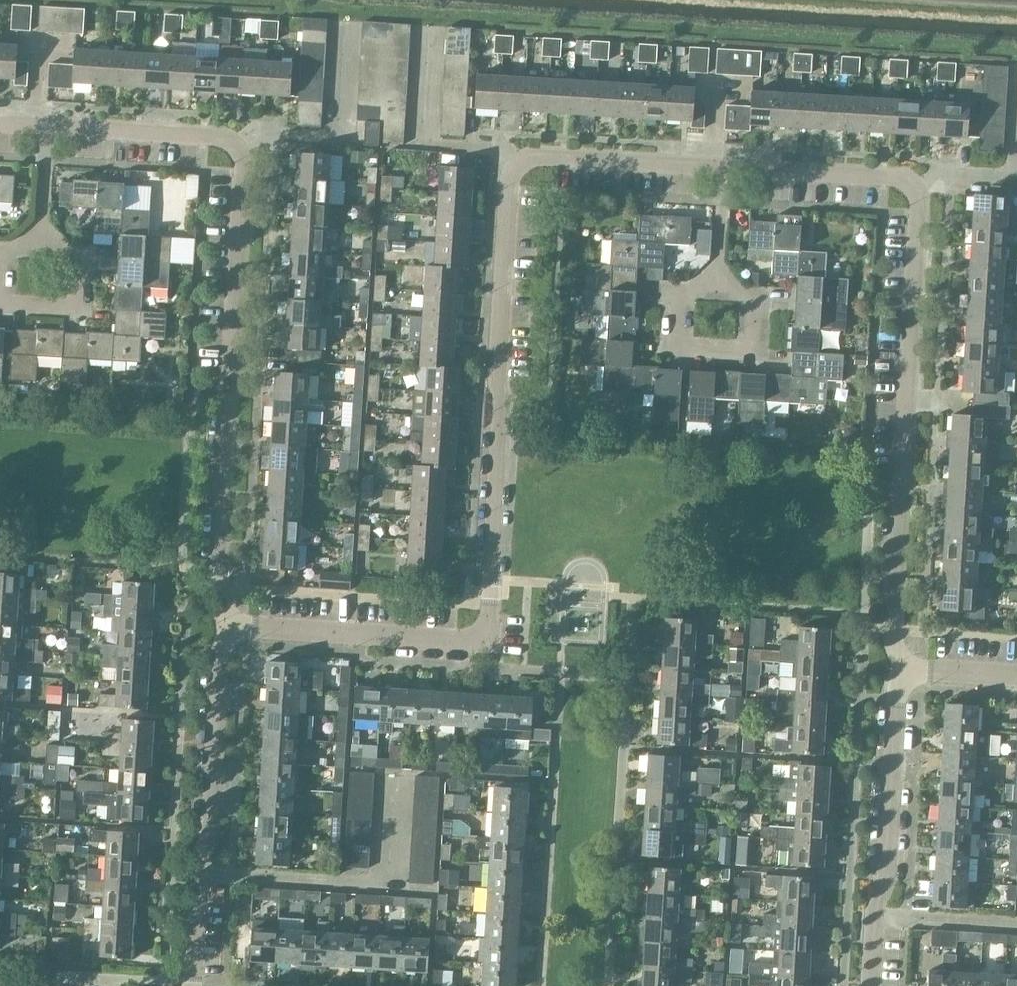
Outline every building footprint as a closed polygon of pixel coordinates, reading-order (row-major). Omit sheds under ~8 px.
[(12,30),(18,31),(31,32),(32,7),(13,5),(12,30)] [(39,32),(52,33),(53,8),(41,7),(39,32)] [(52,33),(64,34),(66,9),(53,8),(52,33)] [(66,9),(64,34),(83,35),(85,10),(66,9)] [(117,29),(126,30),(127,13),(118,12),(117,29)] [(127,13),(126,30),(134,30),(135,13),(127,13)] [(165,32),(173,33),(175,16),(166,15),(165,32)] [(175,16),(173,33),(182,33),(183,16),(175,16)] [(220,35),(221,36),(222,19),(214,18),(213,35),(220,35)] [(304,18),(303,30),(327,32),(328,20),(304,18)] [(220,35),(219,43),(230,44),(230,36),(231,19),(222,19),(221,36),(220,35)] [(246,20),(246,33),(261,34),(262,21),(246,20)] [(261,38),(269,39),(270,22),(262,21),(261,34),(261,38)] [(270,22),(269,39),(278,39),(279,22),(270,22)] [(363,22),(363,34),(387,35),(387,23),(363,22)] [(411,25),(387,23),(387,35),(411,37),(411,25)] [(448,27),(447,40),(471,42),(472,28),(448,27)] [(303,30),(303,42),(327,43),(327,32),(303,30)] [(363,34),(362,46),(386,47),(387,35),(363,34)] [(387,35),(386,47),(410,49),(411,37),(387,35)] [(494,53),(503,53),(504,36),(496,35),(494,53)] [(504,36),(503,53),(512,54),(513,36),(504,36)] [(542,56),(551,56),(552,39),(543,38),(542,56)] [(552,39),(551,56),(560,57),(561,39),(552,39)] [(447,40),(446,54),(470,55),(471,42),(447,40)] [(590,59),(599,59),(600,42),(591,41),(590,59)] [(303,42),(302,54),(326,56),(327,43),(303,42)] [(600,42),(599,59),(608,60),(609,42),(600,42)] [(638,62),(647,62),(648,45),(639,44),(638,62)] [(15,80),(17,62),(18,46),(0,45),(0,79),(15,80)] [(648,45),(647,62),(656,63),(657,45),(648,45)] [(362,46),(361,58),(385,59),(386,47),(362,46)] [(386,47),(385,59),(409,61),(410,49),(386,47)] [(689,72),(708,73),(709,48),(690,47),(689,72)] [(716,74),(729,74),(730,50),(718,49),(716,74)] [(74,83),(98,84),(100,52),(76,50),(75,66),(74,83)] [(729,74),(741,75),(742,50),(730,50),(729,74)] [(742,50),(741,75),(760,76),(762,52),(742,50)] [(98,84),(122,86),(124,53),(100,52),(98,84)] [(122,86),(146,88),(148,55),(124,53),(122,86)] [(793,71),(802,72),(803,54),(794,53),(793,71)] [(302,54),(301,66),(325,67),(326,56),(302,54)] [(446,54),(445,67),(469,69),(470,55),(446,54)] [(803,54),(802,72),(811,72),(812,55),(803,54)] [(146,88),(170,89),(172,56),(148,55),(146,88)] [(170,89),(194,91),(196,58),(172,56),(170,89)] [(841,74),(850,75),(851,57),(842,56),(841,74)] [(851,57),(850,75),(859,75),(860,57),(851,57)] [(194,91),(218,92),(220,59),(196,58),(194,91)] [(361,58),(360,70),(384,71),(385,59),(361,58)] [(218,92),(242,94),(244,61),(220,59),(218,92)] [(385,59),(384,71),(408,73),(409,61),(385,59)] [(889,77),(898,78),(899,60),(890,59),(889,77)] [(899,60),(898,78),(907,78),(908,60),(899,60)] [(242,94),(266,95),(268,62),(244,61),(242,94)] [(17,62),(15,80),(15,86),(28,86),(29,63),(17,62)] [(268,62),(266,95),(290,97),(292,64),(268,62)] [(937,80),(946,81),(947,63),(938,62),(937,80)] [(947,63),(946,81),(955,81),(956,63),(947,63)] [(49,88),(61,88),(62,65),(50,64),(49,88)] [(74,89),(74,83),(75,66),(62,65),(61,88),(74,89)] [(301,66),(300,78),(324,79),(325,67),(301,66)] [(984,66),(983,78),(1007,79),(1008,67),(984,66)] [(445,67),(444,81),(468,82),(469,69),(445,67)] [(360,70),(360,82),(384,83),(384,71),(360,70)] [(384,71),(384,83),(408,85),(408,73),(384,71)] [(476,109),(500,110),(502,76),(478,75),(476,109)] [(500,110),(524,111),(526,78),(502,76),(500,110)] [(300,78),(300,90),(324,91),(324,79),(300,78)] [(524,111),(548,113),(550,79),(526,78),(524,111)] [(983,78),(983,90),(1007,91),(1007,79),(983,78)] [(548,113),(572,114),(574,80),(550,79),(548,113)] [(572,114),(596,116),(598,82),(574,80),(572,114)] [(444,81),(443,94),(467,96),(468,82),(444,81)] [(360,82),(359,94),(383,95),(384,83),(360,82)] [(596,116),(620,117),(622,83),(598,82),(596,116)] [(384,83),(383,95),(407,97),(408,85),(384,83)] [(620,117),(644,119),(646,85),(622,83),(620,117)] [(644,119),(668,120),(670,86),(646,85),(644,119)] [(668,120),(692,121),(693,103),(694,88),(670,86),(668,120)] [(300,90),(299,102),(323,103),(324,91),(300,90)] [(983,90),(982,102),(1006,103),(1007,91),(983,90)] [(751,125),(775,126),(777,93),(752,91),(751,106),(751,125)] [(775,126),(799,128),(801,94),(777,93),(775,126)] [(359,94),(358,106),(382,107),(383,95),(359,94)] [(443,94),(443,108),(467,109),(467,96),(443,94)] [(799,128),(823,129),(825,96),(801,94),(799,128)] [(383,95),(382,107),(406,109),(407,97),(383,95)] [(823,129),(847,131),(849,97),(825,96),(823,129)] [(847,131),(871,132),(872,98),(849,97),(847,131)] [(871,132),(895,134),(896,100),(872,98),(871,132)] [(895,134),(919,135),(920,101),(896,100),(895,134)] [(919,135),(942,136),(944,103),(920,101),(919,135)] [(299,102),(298,114),(322,115),(323,103),(299,102)] [(982,102),(981,114),(1005,115),(1006,103),(982,102)] [(693,103),(692,121),(691,127),(704,128),(706,104),(693,103)] [(944,103),(942,136),(967,138),(969,104),(944,103)] [(725,129),(738,130),(739,106),(727,105),(725,129)] [(381,122),(381,119),(382,107),(358,106),(357,120),(381,122)] [(750,131),(751,125),(751,106),(739,106),(738,130),(750,131)] [(382,107),(381,119),(406,121),(406,109),(382,107)] [(443,108),(442,121),(466,123),(467,109),(443,108)] [(322,115),(298,114),(297,126),(321,127),(322,115)] [(981,114),(981,126),(1004,127),(1005,115),(981,114)] [(381,119),(381,122),(381,131),(405,133),(406,121),(381,119)] [(364,145),(380,146),(381,122),(366,121),(364,145)] [(466,123),(442,121),(441,135),(465,136),(466,123)] [(981,126),(980,138),(1004,139),(1004,127),(981,126)] [(405,133),(381,131),(380,143),(404,145),(405,133)] [(1004,139),(980,138),(979,149),(1003,151),(1004,139)] [(352,150),(352,161),(365,162),(365,151),(352,150)] [(298,153),(297,178),(330,180),(332,155),(298,153)] [(441,166),(439,192),(473,194),(474,168),(441,166)] [(368,183),(377,183),(378,168),(369,168),(368,183)] [(14,204),(15,176),(0,175),(0,203),(14,204)] [(382,175),(381,189),(390,189),(391,176),(382,175)] [(297,178),(295,203),(329,205),(338,205),(339,191),(329,191),(330,180),(297,178)] [(95,234),(121,236),(122,236),(123,209),(125,185),(103,183),(103,181),(74,179),(72,198),(72,207),(97,209),(95,234)] [(125,185),(123,209),(150,211),(152,186),(130,185),(125,185)] [(974,220),(1016,222),(1016,211),(1008,211),(1009,187),(991,186),(991,196),(975,195),(974,220)] [(390,189),(381,189),(380,202),(389,202),(390,189)] [(367,192),(366,207),(375,208),(376,193),(367,192)] [(439,192),(438,217),(471,219),(473,194),(439,192)] [(72,207),(72,198),(64,197),(64,207),(72,207)] [(295,203),(294,227),(327,229),(336,229),(338,205),(329,205),(295,203)] [(375,208),(366,207),(365,222),(374,223),(375,208)] [(121,236),(120,260),(170,263),(172,238),(149,236),(150,211),(123,209),(122,236),(121,236)] [(772,275),(798,277),(799,277),(800,251),(802,217),(777,215),(777,222),(750,221),(749,249),(774,250),(772,275)] [(640,216),(639,241),(640,241),(637,267),(638,267),(663,269),(665,244),(690,245),(692,217),(663,216),(663,218),(640,216)] [(438,217),(436,242),(470,244),(471,219),(438,217)] [(972,244),(1006,246),(1006,234),(1016,235),(1016,222),(974,220),(972,244)] [(584,228),(582,223),(576,222),(573,227),(576,232),(581,232),(584,228)] [(379,225),(378,238),(387,239),(388,226),(379,225)] [(294,227),(292,251),(326,253),(326,241),(338,242),(339,230),(336,229),(327,229),(294,227)] [(701,237),(701,246),(711,247),(712,238),(701,237)] [(172,238),(170,263),(194,265),(196,239),(172,238)] [(387,239),(378,238),(377,251),(386,252),(387,239)] [(587,263),(585,289),(636,292),(638,267),(637,267),(640,241),(639,241),(612,239),(611,265),(587,263)] [(364,240),(363,255),(372,256),(373,241),(364,240)] [(405,251),(406,242),(393,241),(392,250),(405,251)] [(436,242),(435,266),(460,268),(460,269),(468,269),(470,244),(436,242)] [(971,268),(1016,271),(1016,260),(1008,260),(1009,246),(1006,246),(972,244),(971,268)] [(291,276),(324,278),(344,279),(345,267),(325,265),(326,253),(292,251),(291,276)] [(798,277),(796,302),(847,304),(849,279),(826,277),(827,252),(800,251),(799,277),(798,277)] [(372,256),(363,255),(362,270),(371,270),(372,256)] [(114,311),(116,311),(142,312),(142,311),(144,287),(169,289),(170,263),(120,260),(118,282),(116,282),(114,308),(114,311)] [(427,265),(425,291),(459,293),(460,269),(460,268),(435,266),(427,265)] [(969,293),(1003,295),(1003,283),(1016,284),(1016,274),(1016,271),(971,268),(969,293)] [(755,274),(754,286),(762,287),(765,287),(765,275),(755,274)] [(376,275),(375,288),(384,289),(385,276),(376,275)] [(291,276),(289,300),(323,302),(324,278),(291,276)] [(560,287),(559,298),(575,299),(576,288),(560,287)] [(361,288),(360,303),(369,304),(370,288),(361,288)] [(384,289),(375,288),(374,301),(383,302),(384,289)] [(609,316),(607,340),(607,341),(633,342),(633,343),(635,343),(637,314),(635,313),(636,292),(585,289),(584,315),(609,316)] [(425,291),(423,316),(457,318),(459,293),(425,291)] [(969,293),(968,317),(1001,319),(1003,295),(969,293)] [(289,300),(288,324),(321,326),(341,328),(342,316),(322,314),(323,302),(289,300)] [(791,353),(793,353),(793,352),(819,353),(820,329),(846,330),(847,304),(796,302),(795,323),(793,323),(791,353)] [(369,304),(360,303),(359,318),(368,319),(369,304)] [(855,306),(854,315),(864,316),(864,307),(855,306)] [(116,311),(115,334),(116,334),(113,361),(141,363),(142,338),(166,339),(167,313),(142,311),(142,312),(116,311)] [(423,316),(422,341),(455,343),(457,318),(423,316)] [(968,317),(966,341),(1000,344),(1001,319),(968,317)] [(297,350),(296,362),(321,363),(322,352),(320,351),(321,326),(288,324),(286,349),(297,350)] [(373,325),(372,338),(381,339),(382,326),(373,325)] [(38,357),(62,358),(63,358),(64,333),(65,333),(65,330),(36,329),(36,331),(14,330),(10,380),(37,382),(38,357)] [(63,358),(62,358),(61,383),(87,385),(89,360),(113,361),(116,334),(115,334),(86,332),(86,334),(65,333),(64,333),(63,358)] [(381,339),(372,338),(371,351),(380,352),(381,339)] [(603,392),(630,393),(631,365),(633,343),(633,342),(607,341),(607,340),(582,339),(580,365),(604,366),(603,392)] [(420,366),(428,367),(428,366),(454,368),(454,367),(455,343),(422,341),(420,366)] [(966,341),(965,366),(998,368),(1000,344),(966,341)] [(356,366),(365,367),(366,352),(357,351),(356,366)] [(793,352),(793,353),(791,375),(792,375),(790,403),(817,404),(819,379),(843,380),(844,354),(819,353),(793,352)] [(856,357),(855,365),(867,366),(868,358),(856,357)] [(277,372),(275,397),(308,399),(310,374),(321,375),(321,363),(296,362),(295,373),(277,372)] [(631,365),(630,393),(655,394),(653,420),(679,421),(683,370),(660,369),(661,367),(631,365)] [(428,367),(427,391),(460,393),(462,368),(454,367),(454,368),(428,366),(428,367)] [(965,366),(963,391),(973,391),(973,403),(1008,406),(1009,394),(1004,393),(1005,377),(1005,368),(998,368),(965,366)] [(715,398),(739,399),(740,399),(741,374),(742,372),(713,370),(713,372),(691,371),(687,422),(712,423),(714,423),(715,398)] [(740,399),(739,399),(738,425),(764,426),(765,401),(790,403),(792,375),(791,375),(763,373),(763,375),(741,374),(740,399)] [(369,375),(369,388),(378,389),(378,375),(369,375)] [(11,385),(10,394),(20,394),(21,386),(11,385)] [(355,387),(354,402),(363,403),(364,388),(355,387)] [(378,389),(369,388),(368,401),(377,402),(378,389)] [(101,389),(101,399),(111,399),(112,390),(101,389)] [(184,402),(184,389),(175,389),(174,401),(184,402)] [(413,390),(412,403),(426,404),(425,416),(459,418),(460,393),(427,391),(413,390)] [(275,397),(274,422),(307,424),(323,425),(324,412),(324,400),(308,399),(275,397)] [(363,403),(354,402),(353,417),(362,418),(363,403)] [(954,414),(952,439),(997,442),(998,430),(986,429),(987,416),(1008,418),(1009,406),(1008,406),(973,403),(972,415),(954,414)] [(411,431),(411,441),(457,443),(459,418),(425,416),(424,432),(411,431)] [(274,422),(272,446),(305,448),(307,424),(274,422)] [(712,423),(687,422),(687,434),(712,435),(712,423)] [(366,425),(365,438),(374,438),(375,425),(366,425)] [(847,428),(846,439),(858,440),(859,428),(847,428)] [(352,436),(351,451),(360,452),(361,436),(352,436)] [(374,438),(365,438),(365,451),(374,451),(374,438)] [(951,464),(984,466),(995,467),(997,442),(952,439),(951,464)] [(406,465),(414,465),(422,466),(448,468),(456,469),(457,443),(411,441),(407,440),(406,465)] [(270,470),(304,473),(317,473),(319,449),(305,448),(272,446),(270,470)] [(360,452),(351,451),(350,466),(359,467),(360,452)] [(951,464),(949,488),(982,490),(984,466),(951,464)] [(414,465),(413,491),(446,493),(448,468),(422,466),(414,465)] [(270,470),(269,495),(302,497),(304,473),(270,470)] [(363,474),(362,488),(371,488),(372,475),(363,474)] [(349,485),(348,500),(357,500),(358,485),(349,485)] [(371,488),(362,488),(361,501),(370,501),(371,488)] [(949,488),(947,512),(981,515),(982,490),(949,488)] [(413,491),(411,516),(444,518),(446,493),(413,491)] [(269,495),(267,519),(301,521),(302,497),(269,495)] [(357,500),(348,500),(347,515),(356,515),(357,500)] [(947,512),(946,537),(992,540),(993,528),(980,527),(981,515),(947,512)] [(411,516),(409,541),(443,543),(444,518),(411,516)] [(267,519),(266,543),(299,546),(301,521),(267,519)] [(360,524),(359,537),(368,538),(369,525),(360,524)] [(345,533),(345,548),(354,549),(354,534),(345,533)] [(368,538),(359,537),(358,550),(367,551),(368,538)] [(946,537),(944,561),(978,563),(978,551),(992,552),(992,540),(946,537)] [(443,543),(409,541),(408,566),(441,568),(443,543)] [(266,543),(264,568),(298,571),(305,571),(307,546),(299,546),(266,543)] [(354,549),(345,548),(344,563),(353,564),(354,549)] [(36,601),(47,602),(48,590),(37,590),(25,589),(26,576),(29,576),(30,563),(2,561),(1,573),(0,573),(0,599),(36,601)] [(944,561),(943,585),(976,587),(978,563),(944,561)] [(399,579),(412,580),(413,568),(400,567),(399,579)] [(321,571),(320,589),(351,590),(352,573),(321,571)] [(104,594),(103,606),(153,609),(153,605),(154,583),(122,581),(121,595),(104,594)] [(943,585),(941,610),(967,612),(967,618),(985,619),(986,600),(989,601),(990,588),(976,587),(943,585)] [(17,625),(18,612),(36,613),(36,601),(0,599),(0,624),(17,625)] [(103,606),(103,617),(113,618),(112,631),(119,632),(152,634),(153,609),(103,606)] [(72,610),(71,627),(81,628),(82,611),(72,610)] [(665,618),(664,644),(713,647),(714,636),(696,635),(697,620),(698,620),(665,618)] [(752,619),(750,646),(762,646),(763,619),(752,619)] [(33,651),(34,640),(22,639),(23,626),(17,625),(0,624),(0,649),(33,651)] [(782,640),(781,652),(831,655),(832,629),(800,627),(801,627),(800,642),(782,640)] [(732,630),(731,644),(744,645),(745,631),(732,630)] [(101,644),(100,655),(150,659),(152,634),(119,632),(118,645),(101,644)] [(68,637),(67,653),(68,653),(78,654),(79,638),(68,637)] [(34,640),(33,651),(42,652),(43,640),(34,640)] [(664,644),(662,668),(693,670),(694,656),(713,658),(713,647),(664,644)] [(731,648),(730,673),(742,673),(744,649),(731,648)] [(14,675),(14,674),(15,661),(32,663),(33,651),(0,649),(0,674),(14,675)] [(750,649),(748,674),(759,675),(760,675),(761,650),(750,649)] [(32,663),(43,663),(43,652),(42,652),(33,651),(32,663)] [(781,652),(780,662),(792,663),(792,678),(798,678),(829,680),(831,655),(781,652)] [(68,653),(67,663),(78,663),(78,654),(68,653)] [(117,668),(116,682),(148,684),(150,659),(100,655),(99,667),(117,668)] [(351,658),(343,658),(342,666),(350,667),(351,658)] [(270,661),(268,687),(301,689),(302,689),(320,690),(321,672),(302,671),(302,663),(270,661)] [(350,667),(342,666),(341,682),(350,682),(351,667),(350,667)] [(662,668),(661,693),(710,696),(711,686),(692,684),(693,670),(662,668)] [(30,701),(31,689),(18,689),(19,675),(14,674),(14,675),(0,674),(0,700),(30,701)] [(748,674),(747,689),(758,690),(759,675),(748,674)] [(768,690),(767,701),(778,702),(778,701),(827,704),(829,680),(798,678),(797,691),(778,690),(768,690)] [(148,684),(116,682),(115,695),(98,694),(97,706),(147,709),(148,684)] [(49,685),(48,702),(61,703),(61,702),(62,686),(49,685)] [(731,686),(731,698),(741,698),(741,686),(731,686)] [(268,687),(266,712),(299,714),(301,689),(268,687)] [(354,719),(380,721),(382,688),(356,687),(354,719)] [(394,722),(405,722),(407,690),(382,688),(380,721),(379,733),(393,734),(394,722)] [(405,722),(430,724),(432,691),(407,690),(405,722)] [(432,691),(430,724),(443,725),(442,732),(455,733),(456,726),(458,693),(432,691)] [(340,707),(349,707),(350,692),(341,692),(340,707)] [(456,726),(481,727),(483,695),(458,693),(456,726)] [(661,693),(659,718),(696,720),(697,707),(710,707),(710,696),(661,693)] [(69,694),(68,705),(78,705),(78,694),(69,694)] [(480,738),(505,739),(508,696),(483,695),(481,727),(480,738)] [(508,696),(505,739),(531,740),(532,730),(534,698),(508,696)] [(729,697),(727,722),(739,723),(740,712),(743,712),(743,711),(743,698),(741,698),(731,698),(729,697)] [(796,713),(795,727),(826,729),(827,704),(778,701),(777,712),(796,713)] [(946,704),(945,729),(977,731),(979,706),(946,704)] [(19,738),(20,727),(9,726),(10,713),(3,712),(3,711),(0,711),(0,737),(19,738)] [(48,711),(47,740),(58,741),(60,712),(48,711)] [(266,712),(265,737),(297,739),(307,740),(309,715),(299,714),(266,712)] [(338,732),(347,733),(348,717),(339,717),(338,732)] [(659,718),(657,744),(690,746),(707,747),(708,735),(695,734),(696,720),(659,718)] [(104,732),(103,744),(153,747),(154,721),(122,719),(121,733),(104,732)] [(744,727),(743,753),(755,753),(756,726),(744,726),(744,727)] [(775,742),(775,751),(824,755),(826,729),(795,727),(788,727),(776,726),(775,742)] [(943,755),(976,757),(988,757),(989,732),(977,731),(945,729),(943,755)] [(0,762),(1,749),(19,750),(19,738),(0,737),(0,762)] [(265,737),(263,762),(296,765),(297,739),(265,737)] [(726,738),(726,750),(736,751),(736,739),(726,738)] [(337,757),(346,758),(347,742),(338,742),(337,757)] [(120,756),(119,770),(151,772),(153,747),(103,744),(103,755),(120,756)] [(46,745),(45,764),(57,765),(57,763),(58,746),(46,745)] [(58,746),(57,763),(73,764),(74,746),(64,746),(58,746)] [(649,754),(647,780),(697,783),(697,772),(679,771),(680,757),(681,757),(649,754)] [(943,755),(942,780),(974,782),(974,780),(980,780),(981,771),(975,770),(976,757),(943,755)] [(363,757),(362,766),(377,767),(378,758),(363,757)] [(742,758),(741,771),(751,771),(752,758),(742,758)] [(387,768),(402,769),(403,760),(388,759),(387,768)] [(412,770),(427,771),(428,762),(413,761),(412,770)] [(781,778),(780,789),(830,792),(831,767),(801,764),(801,762),(791,761),(789,778),(781,778)] [(263,762),(262,788),(294,790),(296,765),(263,762)] [(437,771),(453,772),(453,763),(438,762),(437,771)] [(57,765),(45,764),(44,784),(56,785),(56,777),(57,765)] [(463,773),(478,774),(478,765),(463,764),(463,773)] [(57,765),(56,777),(64,778),(69,773),(70,766),(57,765)] [(488,774),(503,775),(504,766),(488,765),(488,774)] [(335,782),(344,783),(345,768),(336,767),(335,782)] [(513,776),(528,777),(529,768),(514,767),(513,776)] [(77,780),(76,792),(100,793),(149,797),(151,772),(119,770),(118,783),(101,782),(77,780)] [(351,772),(350,784),(374,786),(375,773),(351,772)] [(697,772),(697,783),(711,784),(722,785),(722,774),(697,772)] [(16,788),(26,789),(26,786),(37,787),(37,782),(26,781),(26,777),(0,775),(0,787),(16,788)] [(416,776),(415,789),(440,790),(440,777),(416,776)] [(470,787),(471,779),(453,778),(452,790),(466,791),(470,787)] [(647,780),(645,805),(677,807),(683,807),(683,793),(696,794),(697,783),(647,780)] [(942,780),(940,805),(972,807),(978,807),(990,808),(990,799),(985,799),(985,795),(973,795),(974,782),(942,780)] [(697,783),(696,794),(710,795),(711,784),(697,783)] [(350,784),(349,796),(373,798),(374,786),(350,784)] [(3,813),(4,798),(25,800),(26,789),(16,788),(0,787),(0,812),(3,813)] [(495,787),(494,812),(526,815),(528,789),(522,788),(495,787)] [(262,788),(260,813),(293,815),(294,790),(262,788)] [(415,789),(415,800),(439,802),(440,790),(415,789)] [(798,801),(797,815),(828,817),(830,792),(780,789),(779,800),(798,801)] [(334,807),(343,808),(344,793),(335,792),(334,807)] [(149,797),(100,793),(99,805),(116,806),(115,820),(148,822),(149,797)] [(454,795),(445,794),(444,810),(453,810),(454,795)] [(349,796),(349,808),(373,809),(373,798),(349,796)] [(737,796),(736,811),(747,811),(748,797),(737,796)] [(60,800),(59,819),(74,820),(75,801),(60,800)] [(415,800),(414,812),(438,813),(439,802),(415,800)] [(645,805),(644,830),(707,834),(707,823),(694,822),(676,821),(677,807),(645,805)] [(940,805),(938,830),(971,832),(971,833),(984,834),(985,822),(980,822),(980,809),(978,809),(978,807),(972,807),(940,805)] [(349,808),(348,819),(372,821),(373,809),(349,808)] [(414,812),(413,823),(437,825),(438,813),(414,812)] [(494,812),(492,838),(525,840),(526,815),(494,812)] [(260,813),(259,838),(291,840),(293,815),(260,813)] [(737,813),(737,827),(748,828),(748,813),(737,813)] [(761,838),(777,839),(827,842),(828,817),(797,815),(796,829),(762,827),(761,838)] [(332,833),(341,833),(342,818),(333,817),(332,833)] [(348,819),(347,831),(371,832),(372,821),(348,819)] [(453,820),(444,820),(443,835),(452,835),(453,820)] [(9,849),(10,836),(21,837),(22,825),(0,823),(0,848),(9,849)] [(413,823),(413,835),(437,836),(437,825),(413,823)] [(718,824),(717,834),(729,835),(730,825),(718,824)] [(106,843),(105,856),(137,858),(139,833),(90,830),(89,842),(106,843)] [(644,830),(642,855),(673,857),(673,861),(682,861),(683,843),(693,844),(706,845),(707,834),(644,830)] [(938,830),(937,855),(969,857),(971,833),(971,832),(938,830)] [(347,831),(346,842),(371,844),(371,832),(347,831)] [(413,835),(412,847),(436,848),(437,836),(413,835)] [(721,835),(719,864),(730,865),(731,835),(721,835)] [(477,836),(476,849),(491,850),(491,863),(523,865),(525,840),(492,838),(492,837),(477,836)] [(737,836),(737,845),(746,846),(747,837),(737,836)] [(44,838),(43,852),(54,852),(55,839),(44,838)] [(57,838),(57,850),(75,851),(75,839),(57,838)] [(291,840),(259,838),(257,864),(289,866),(291,840)] [(777,839),(776,850),(788,851),(787,865),(793,866),(825,868),(827,842),(777,839)] [(331,857),(340,858),(340,843),(331,842),(331,857)] [(346,842),(346,854),(370,856),(371,844),(346,842)] [(451,845),(442,845),(441,860),(450,860),(451,845)] [(412,847),(411,858),(435,860),(436,848),(412,847)] [(19,875),(20,864),(8,863),(9,849),(3,848),(0,848),(0,874),(19,875)] [(736,865),(751,866),(752,854),(736,853),(736,865)] [(370,856),(346,854),(345,867),(369,868),(370,856)] [(937,855),(935,880),(968,882),(969,857),(937,855)] [(87,868),(86,880),(136,883),(137,858),(105,856),(105,870),(87,868)] [(411,858),(410,870),(434,871),(435,860),(411,858)] [(1016,876),(1016,860),(1010,860),(1009,875),(1016,876)] [(491,863),(489,888),(522,890),(523,865),(491,863)] [(649,867),(648,893),(679,895),(680,881),(698,882),(699,871),(682,870),(682,869),(649,867)] [(78,868),(78,879),(83,880),(86,880),(87,868),(78,868)] [(721,869),(721,879),(728,880),(729,870),(721,869)] [(434,871),(410,870),(410,883),(434,884),(434,871)] [(449,870),(440,870),(439,885),(448,885),(449,870)] [(1,886),(18,887),(19,875),(0,874),(0,899),(1,886)] [(767,875),(766,887),(778,887),(777,901),(815,904),(816,878),(784,876),(767,875)] [(743,900),(748,901),(750,879),(735,878),(733,900),(743,900)] [(103,892),(102,906),(134,908),(136,883),(86,880),(86,891),(103,892)] [(968,882),(935,880),(933,906),(966,908),(968,882)] [(55,884),(54,902),(68,903),(69,884),(55,884)] [(1016,901),(1016,890),(1016,886),(1008,885),(1007,901),(1016,901)] [(256,888),(255,897),(271,898),(271,889),(256,888)] [(489,888),(487,913),(520,915),(522,890),(489,888)] [(296,890),(281,889),(281,898),(296,899),(296,890)] [(321,892),(306,891),(306,900),(321,901),(321,892)] [(347,893),(331,892),(331,901),(346,902),(347,893)] [(648,893),(646,918),(696,921),(706,921),(706,911),(684,909),(684,895),(679,895),(648,893)] [(372,895),(357,894),(356,903),(371,904),(372,895)] [(448,895),(439,895),(438,910),(447,911),(448,895)] [(397,897),(382,896),(381,905),(396,906),(397,897)] [(432,899),(407,897),(406,906),(432,908),(432,899)] [(733,900),(732,912),(742,913),(743,900),(733,900)] [(764,915),(764,926),(813,929),(815,904),(777,901),(776,915),(764,915)] [(53,919),(53,921),(65,922),(66,907),(54,906),(53,919)] [(84,918),(83,930),(133,933),(134,908),(102,906),(101,920),(84,918)] [(16,925),(16,914),(0,913),(0,924),(16,925)] [(487,913),(486,938),(518,940),(520,915),(487,913)] [(16,914),(16,925),(25,926),(28,926),(28,915),(16,914)] [(640,928),(639,942),(645,942),(676,945),(677,931),(695,932),(707,933),(708,926),(708,922),(706,921),(696,921),(646,918),(646,925),(644,925),(640,928)] [(437,920),(436,935),(445,936),(446,920),(437,920)] [(277,962),(279,930),(279,922),(253,921),(251,960),(277,962)] [(304,931),(302,964),(301,972),(317,973),(317,965),(327,965),(329,933),(330,923),(318,922),(318,932),(304,931)] [(0,924),(0,936),(15,937),(16,925),(0,924)] [(743,924),(731,924),(730,942),(742,942),(743,924)] [(16,925),(15,937),(24,937),(25,926),(16,925)] [(394,937),(379,936),(377,969),(402,970),(404,938),(405,927),(395,926),(394,937)] [(764,926),(763,936),(775,937),(774,951),(811,954),(813,929),(764,926)] [(133,933),(83,930),(83,941),(100,942),(99,957),(131,959),(133,933)] [(277,962),(302,964),(304,931),(279,930),(277,962)] [(957,940),(958,931),(932,930),(931,946),(957,947),(957,940)] [(973,932),(958,931),(957,940),(973,941),(973,932)] [(354,934),(329,933),(327,965),(352,967),(354,934)] [(998,934),(983,933),(982,942),(998,943),(998,934)] [(379,936),(354,934),(352,967),(377,969),(379,936)] [(1008,935),(1008,943),(1016,944),(1016,935),(1008,935)] [(51,958),(68,959),(68,956),(69,939),(52,938),(51,944),(51,955),(51,958)] [(430,939),(404,938),(402,970),(428,972),(430,939)] [(486,938),(484,963),(517,965),(518,940),(486,938)] [(713,938),(712,947),(723,948),(723,938),(713,938)] [(639,942),(638,956),(641,958),(644,959),(643,967),(693,971),(693,960),(675,958),(676,945),(645,942),(639,942)] [(436,945),(435,960),(444,961),(445,946),(436,945)] [(749,964),(749,975),(810,978),(811,954),(774,951),(773,965),(749,964)] [(928,985),(954,985),(955,972),(956,972),(957,956),(944,955),(943,971),(929,970),(928,985)] [(722,973),(723,962),(715,961),(714,973),(722,973)] [(484,963),(483,985),(516,985),(517,965),(484,963)] [(730,963),(729,974),(739,974),(739,964),(730,963)] [(642,985),(679,985),(679,981),(692,982),(693,971),(643,967),(642,985)] [(433,985),(442,985),(443,971),(434,970),(433,985)] [(707,985),(722,985),(722,973),(714,973),(708,972),(707,985)] [(980,973),(956,972),(955,972),(954,985),(980,985),(980,973)] [(1006,975),(980,973),(980,985),(1005,985),(1006,975)] [(748,985),(756,985),(809,985),(810,978),(749,975),(748,985)] [(1006,975),(1005,985),(1016,985),(1016,976),(1006,975)]
